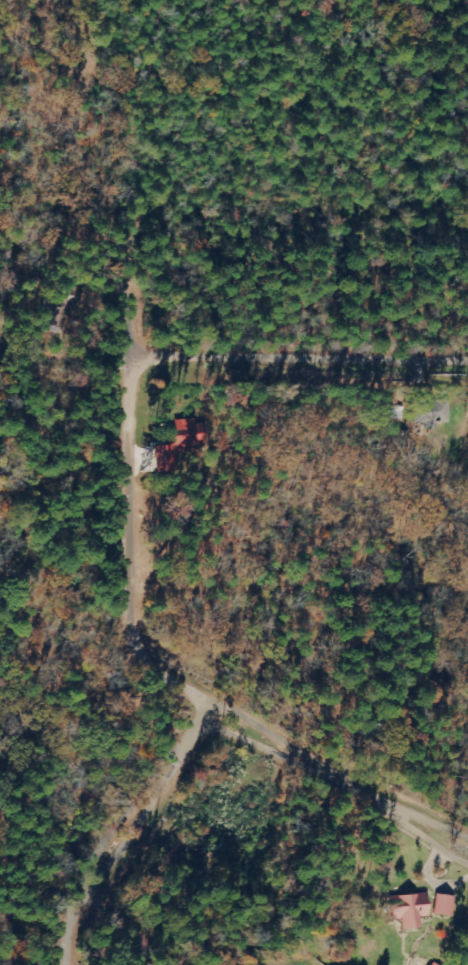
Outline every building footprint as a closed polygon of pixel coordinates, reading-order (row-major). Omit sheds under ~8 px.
[(177,436),(168,436),(169,449),(194,448),(194,443),(205,443),(205,431),(195,432),(195,419),(176,420),(177,436)] [(400,929),(420,928),(420,917),(427,917),(426,894),(388,896),(389,920),(400,920),(400,929)] [(456,897),(437,894),(435,915),(454,917),(456,897)]
